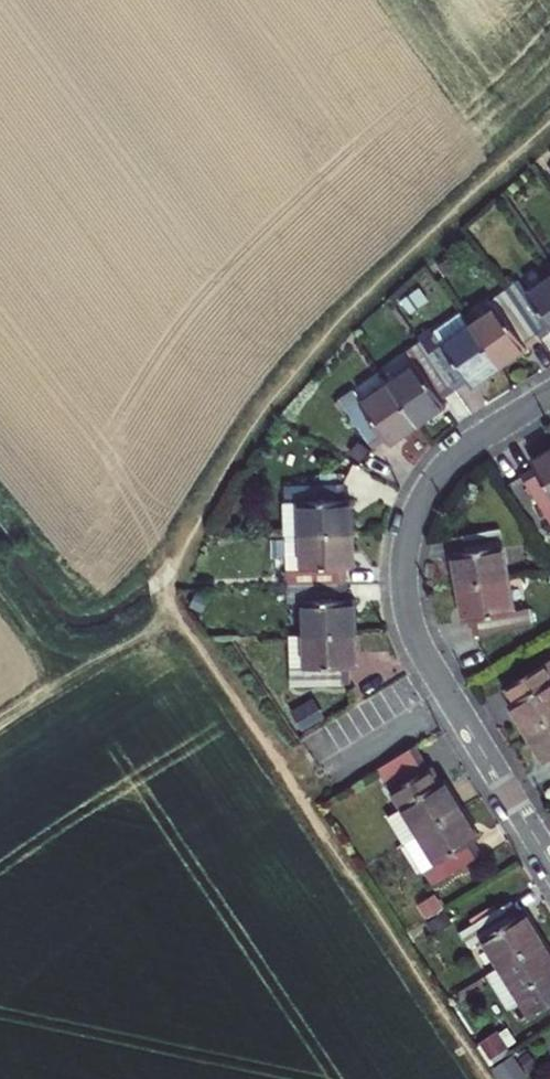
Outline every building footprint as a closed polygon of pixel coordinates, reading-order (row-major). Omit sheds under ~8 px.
[(540,340),(549,333),(549,278),(527,294),(519,283),(506,291),(540,340)] [(470,326),(500,368),(540,340),(506,291),(490,303),(494,309),(470,326)] [(420,343),(455,392),(468,383),(472,389),(500,368),(470,326),(462,314),(433,334),(420,343)] [(420,343),(433,334),(429,330),(417,339),(420,343)] [(415,365),(388,384),(418,427),(445,407),(442,401),(455,392),(420,343),(407,352),(415,365)] [(418,427),(388,384),(361,403),(352,390),(338,400),(373,450),(387,440),(391,445),(418,427)] [(531,463),(535,469),(522,477),(549,522),(549,451),(531,463)] [(288,536),(352,534),(351,502),(343,502),(343,485),(285,487),(286,536),(288,536)] [(454,553),(460,588),(511,579),(502,530),(458,538),(460,552),(454,553)] [(287,586),(346,585),(346,567),(353,567),(352,534),(288,536),(286,536),(287,586)] [(511,579),(460,588),(465,620),(473,619),(475,635),(531,625),(529,610),(516,611),(511,579)] [(347,601),(346,585),(287,586),(288,602),(303,603),(304,636),(356,634),(355,601),(347,601)] [(304,636),(290,637),(291,687),(349,684),(349,668),(357,667),(356,634),(304,636)] [(526,735),(549,720),(549,662),(506,689),(514,702),(508,706),(526,735)] [(526,735),(544,764),(549,760),(549,720),(526,735)] [(439,785),(415,748),(378,771),(403,811),(388,820),(404,846),(406,845),(462,810),(445,781),(439,785)] [(480,839),(462,810),(406,845),(433,886),(482,856),(474,842),(480,839)] [(510,903),(462,933),(470,945),(480,939),(498,970),(541,942),(523,912),(518,915),(510,903)] [(541,942),(498,970),(489,976),(509,1009),(513,1007),(523,1021),(549,1004),(549,956),(541,942)]
